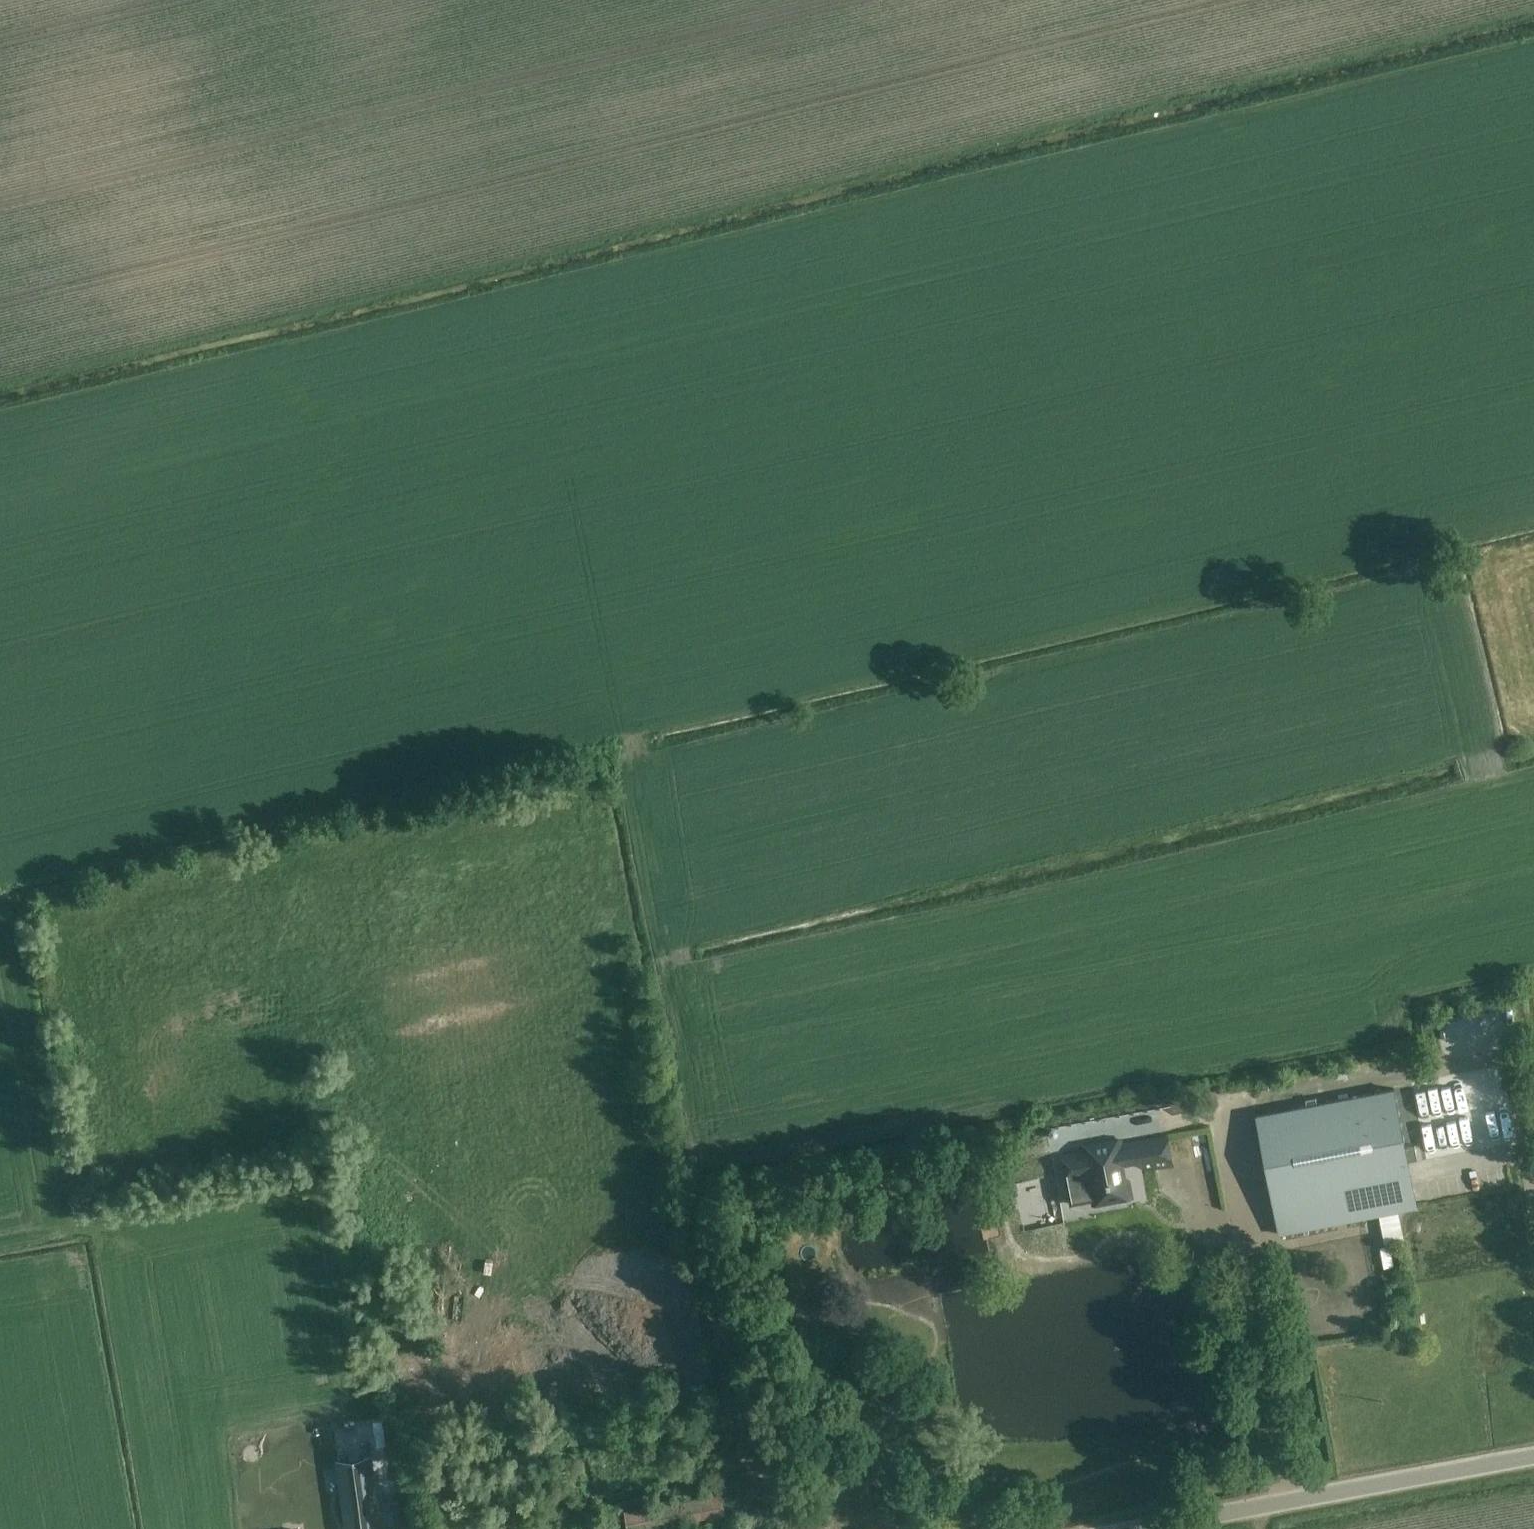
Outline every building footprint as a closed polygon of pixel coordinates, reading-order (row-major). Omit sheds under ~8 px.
[(1417,1207),(1394,1088),(1257,1115),(1279,1234),(1417,1207)] [(1083,1152),(1064,1156),(1068,1179),(1074,1177),(1077,1173),(1090,1171),(1092,1182),(1090,1185),(1094,1205),(1132,1197),(1129,1181),(1125,1178),(1122,1165),(1137,1161),(1146,1169),(1173,1163),(1167,1136),(1122,1145),(1120,1139),(1082,1147),(1083,1152)] [(339,1462),(348,1528),(381,1528),(370,1457),(339,1462)] [(626,1511),(625,1511),(628,1528),(646,1528),(726,1515),(722,1494),(626,1511)]
